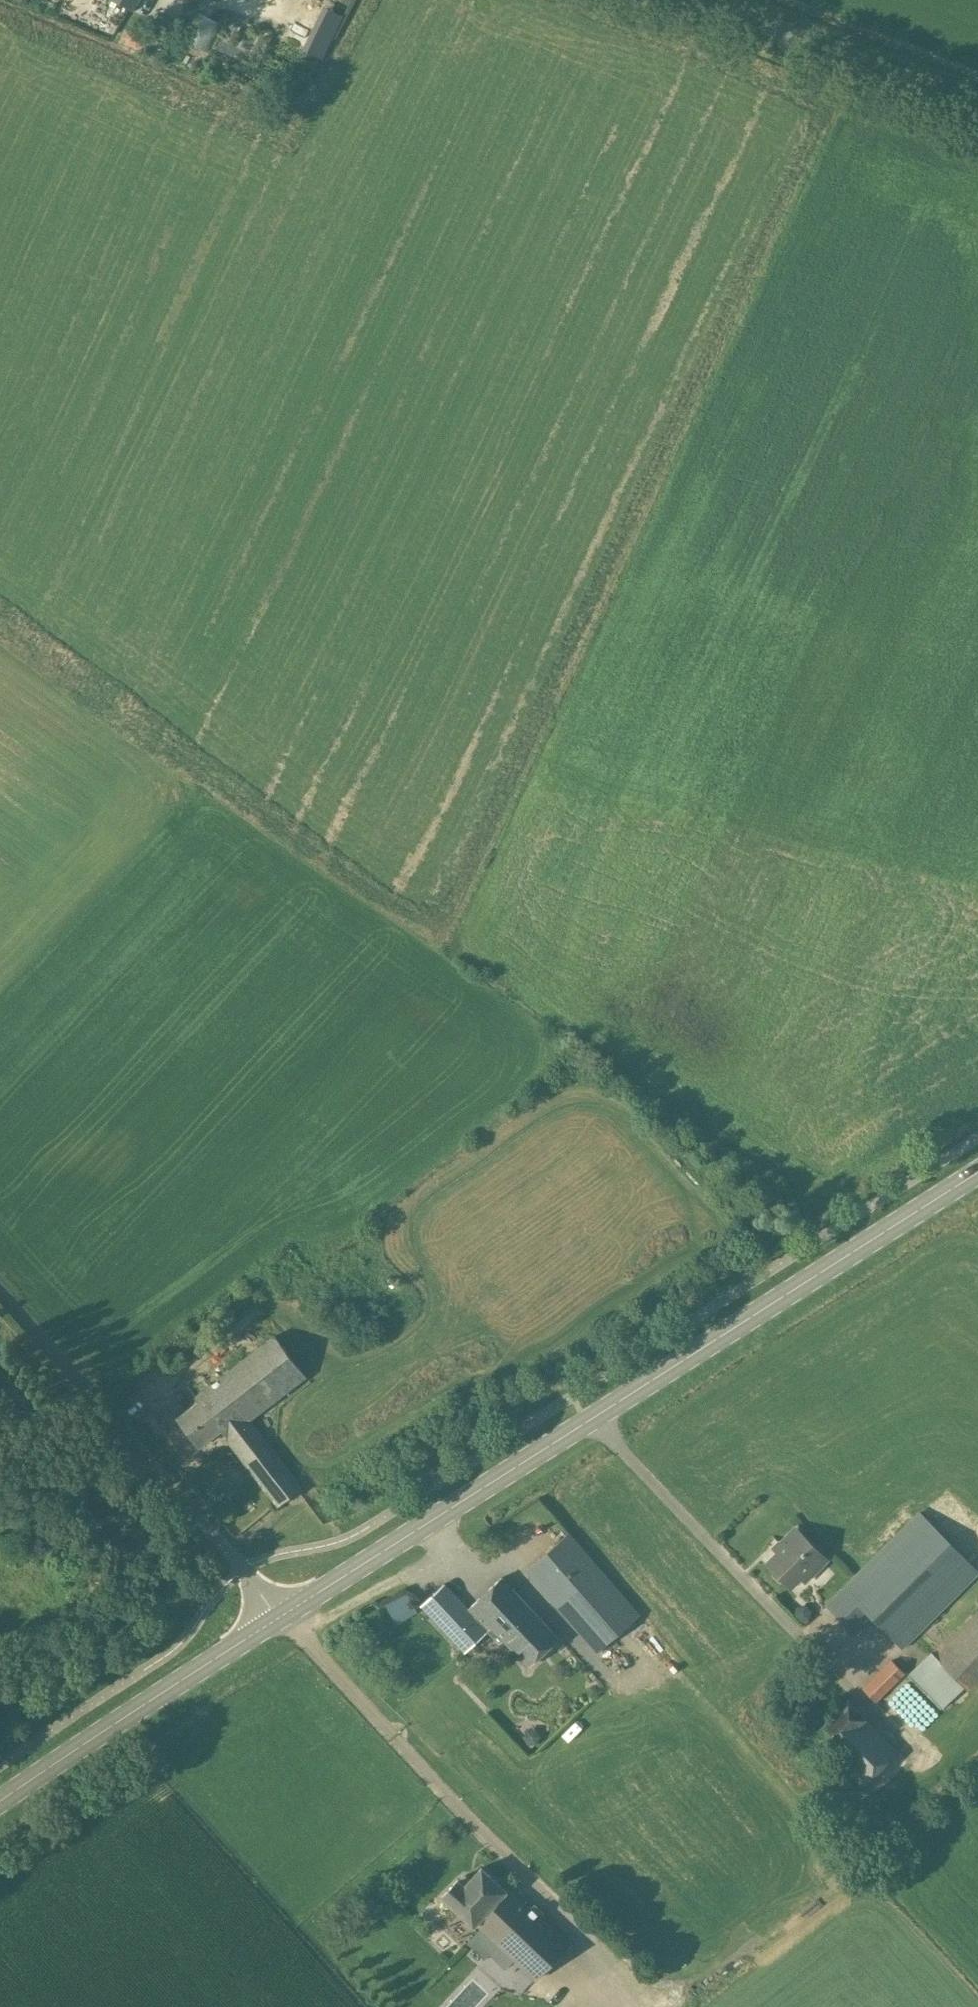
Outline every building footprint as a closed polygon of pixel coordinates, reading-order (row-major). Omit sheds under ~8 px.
[(128,11),(134,0),(109,0),(128,11)] [(308,51),(329,58),(345,13),(325,5),(308,51)] [(168,39),(178,24),(163,14),(153,29),(168,39)] [(194,1396),(199,1402),(177,1418),(198,1447),(219,1432),(277,1508),(300,1490),(261,1442),(265,1439),(252,1422),(308,1379),(274,1335),(194,1396)] [(873,1620),(903,1650),(977,1576),(977,1571),(919,1512),(825,1605),(856,1637),(873,1620)] [(801,1579),(805,1583),(828,1560),(795,1527),(773,1549),(777,1553),(766,1564),(791,1589),(801,1579)] [(570,1532),(524,1573),(596,1654),(641,1615),(570,1532)] [(464,1655),(492,1628),(529,1668),(559,1640),(502,1578),(468,1609),(445,1584),(420,1606),(464,1655)] [(408,1587),(386,1599),(399,1622),(422,1610),(408,1587)] [(977,1608),(933,1655),(932,1653),(909,1675),(943,1709),(965,1688),(968,1692),(977,1682),(977,1608)] [(862,1689),(876,1704),(906,1674),(891,1660),(862,1689)] [(813,1752),(820,1745),(831,1756),(831,1755),(864,1788),(898,1751),(867,1720),(867,1719),(848,1699),(811,1736),(804,1743),(813,1752)] [(474,1927),(475,1926),(535,1982),(571,1944),(510,1886),(506,1890),(482,1867),(464,1886),(458,1880),(442,1897),(474,1927)]
